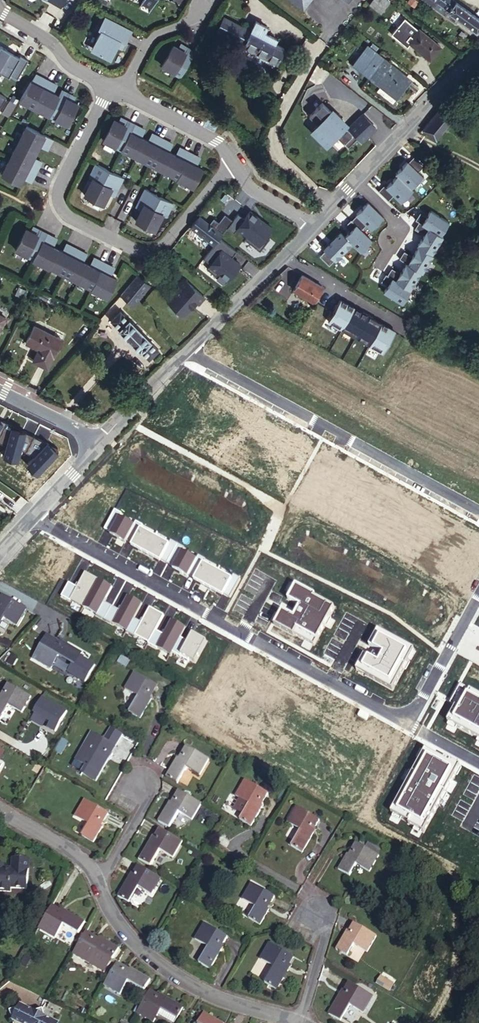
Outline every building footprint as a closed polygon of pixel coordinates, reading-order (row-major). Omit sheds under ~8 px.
[(138,4),(149,10),(154,0),(141,0),(138,4)] [(389,0),(372,0),(370,3),(382,13),(391,1),(389,0)] [(478,33),(478,18),(454,0),(425,0),(457,23),(460,19),(478,33)] [(107,59),(116,40),(122,44),(129,31),(101,17),(94,29),(98,31),(89,49),(107,59)] [(262,37),(251,31),(224,17),(217,31),(276,62),(284,48),(275,44),(262,37)] [(441,45),(418,29),(418,30),(402,18),(391,34),(407,46),(410,42),(431,58),(441,45)] [(256,23),(251,31),(262,37),(265,32),(267,29),(256,23)] [(277,39),(265,32),(262,37),(275,44),(277,39)] [(7,77),(9,74),(15,78),(26,61),(18,56),(17,57),(6,49),(0,46),(0,72),(7,77)] [(359,70),(372,53),(362,46),(349,62),(359,70)] [(6,48),(6,49),(17,57),(18,56),(6,48)] [(180,48),(178,52),(184,56),(187,52),(180,48)] [(194,57),(187,52),(184,56),(178,52),(173,50),(164,65),(183,76),(194,57)] [(384,61),(372,53),(359,70),(374,81),(385,89),(398,73),(383,63),(384,61)] [(315,64),(309,80),(321,84),(327,69),(315,64)] [(405,78),(398,73),(385,89),(391,94),(392,94),(405,78)] [(24,80),(15,99),(33,108),(46,81),(39,77),(35,85),(24,80)] [(33,108),(49,116),(58,97),(49,93),(54,84),(46,81),(33,108)] [(385,89),(374,81),(371,86),(388,99),(391,94),(385,89)] [(49,116),(65,124),(74,106),(65,101),(70,93),(62,89),(58,97),(49,116)] [(375,128),(372,125),(368,120),(361,114),(346,128),(340,120),(341,118),(335,111),(333,113),(322,102),(308,115),(316,123),(312,126),(314,128),(314,130),(315,133),(316,135),(318,137),(319,138),(320,139),(321,139),(322,139),(325,141),(326,141),(327,140),(329,142),(337,135),(348,147),(357,138),(361,142),(375,128)] [(455,120),(441,108),(421,131),(435,143),(455,120)] [(125,128),(115,124),(107,141),(123,149),(136,124),(129,120),(125,128)] [(21,124),(13,141),(31,150),(35,141),(44,145),(47,137),(21,124)] [(143,127),(136,124),(123,149),(137,156),(145,139),(139,135),(143,127)] [(152,142),(145,139),(137,156),(151,163),(163,138),(156,134),(152,142)] [(170,141),(163,138),(151,163),(165,170),(173,153),(166,149),(170,141)] [(31,150),(13,141),(5,157),(31,170),(34,163),(26,159),(31,150)] [(180,156),(173,153),(165,170),(179,177),(191,152),(184,148),(180,156)] [(198,155),(191,152),(179,177),(178,178),(192,185),(201,167),(194,163),(198,155)] [(5,157),(0,167),(0,175),(14,182),(19,173),(27,177),(31,170),(5,157)] [(126,180),(98,166),(92,179),(95,181),(87,197),(106,206),(114,190),(120,193),(126,180)] [(279,199),(283,193),(275,187),(270,194),(279,199)] [(167,200),(148,191),(141,204),(147,207),(139,223),(157,232),(165,216),(169,218),(175,205),(167,200)] [(430,210),(421,224),(427,228),(440,236),(449,222),(430,210)] [(200,218),(199,217),(191,227),(220,250),(228,240),(204,221),(200,218)] [(427,228),(417,246),(418,246),(432,255),(443,237),(440,236),(427,228)] [(46,236),(39,233),(35,241),(26,236),(17,254),(33,262),(33,261),(46,236)] [(53,240),(46,236),(33,261),(49,269),(58,253),(49,248),(53,240)] [(418,246),(407,264),(420,273),(422,273),(433,256),(432,255),(418,246)] [(67,257),(58,253),(49,269),(63,276),(76,251),(71,249),(67,257)] [(81,254),(76,251),(63,276),(77,283),(86,267),(77,262),(81,254)] [(95,271),(86,267),(77,283),(91,290),(104,265),(99,263),(95,271)] [(405,263),(394,280),(410,290),(420,273),(407,264),(405,263)] [(108,268),(104,265),(91,290),(91,291),(104,298),(113,281),(104,276),(108,268)] [(320,284),(299,272),(290,287),(311,299),(320,284)] [(144,281),(138,276),(120,297),(133,308),(151,287),(144,281)] [(186,278),(180,284),(181,286),(168,299),(184,314),(193,305),(192,304),(196,300),(199,303),(205,297),(186,278)] [(394,280),(391,278),(382,292),(401,303),(410,290),(394,280)] [(128,320),(120,312),(110,321),(118,329),(117,330),(137,350),(138,349),(147,357),(156,348),(148,339),(149,338),(130,318),(128,320)] [(60,340),(33,327),(25,343),(37,349),(53,356),(60,340)] [(47,368),(53,356),(37,349),(32,360),(47,368)] [(11,442),(0,436),(0,459),(2,460),(11,442)] [(3,618),(15,625),(25,609),(2,596),(0,600),(0,623),(3,618)] [(49,623),(45,630),(54,635),(58,629),(49,623)] [(80,651),(61,639),(60,641),(47,634),(33,657),(50,666),(57,654),(72,662),(67,670),(84,681),(94,664),(78,654),(80,651)] [(117,655),(114,662),(123,667),(126,660),(117,655)] [(136,694),(128,706),(141,712),(150,698),(148,696),(155,684),(131,671),(122,687),(136,694)] [(6,680),(0,690),(0,693),(0,717),(8,703),(20,710),(30,693),(6,680)] [(78,709),(63,700),(58,709),(73,718),(78,709)] [(141,712),(128,706),(126,710),(138,717),(141,712)] [(105,755),(112,743),(90,730),(73,758),(84,764),(80,771),(93,779),(107,756),(105,755)] [(123,732),(118,741),(133,750),(138,741),(123,732)] [(175,756),(166,772),(177,779),(183,768),(197,775),(207,758),(184,745),(178,757),(175,756)] [(177,779),(166,772),(164,777),(175,783),(177,779)] [(240,815),(250,821),(259,803),(261,804),(268,791),(243,777),(234,794),(236,796),(230,806),(241,813),(240,815)] [(159,820),(171,826),(180,812),(192,819),(202,802),(180,790),(172,802),(170,801),(159,820)] [(105,811),(83,798),(75,813),(85,819),(87,815),(99,822),(105,811)] [(314,817),(291,805),(283,820),(296,827),(287,843),(298,850),(310,830),(307,828),(314,817)] [(99,826),(101,827),(102,823),(99,822),(87,815),(85,819),(87,821),(81,834),(91,839),(99,826)] [(248,824),(250,821),(240,815),(238,818),(248,824)] [(183,840),(160,827),(154,840),(151,838),(139,858),(151,865),(161,849),(174,856),(183,840)] [(342,851),(333,866),(345,873),(351,862),(364,870),(373,853),(350,840),(344,851),(342,851)] [(30,859),(11,858),(11,866),(0,865),(0,892),(18,893),(19,890),(28,891),(30,859)] [(161,877),(139,864),(132,877),(129,875),(118,895),(130,902),(139,887),(151,894),(161,877)] [(271,890),(249,878),(239,896),(252,903),(247,914),(257,920),(265,906),(263,904),(271,890)] [(63,908),(53,902),(39,926),(53,934),(61,920),(77,929),(83,918),(64,907),(63,908)] [(340,929),(331,945),(343,951),(349,941),(363,949),(373,931),(348,918),(342,929),(340,929)] [(215,944),(221,932),(201,920),(194,933),(215,944)] [(63,925),(56,938),(69,945),(76,932),(63,925)] [(95,934),(87,929),(73,952),(86,959),(88,957),(95,946),(108,955),(110,955),(117,943),(97,931),(95,934)] [(224,933),(221,932),(215,944),(194,933),(192,937),(205,945),(196,959),(208,966),(220,945),(218,944),(224,933)] [(266,939),(257,955),(271,963),(262,979),(274,985),(284,965),(282,964),(289,952),(266,939)] [(108,955),(95,946),(88,957),(98,963),(104,962),(108,955)] [(125,966),(117,961),(104,983),(121,993),(129,980),(144,989),(151,977),(127,962),(125,966)] [(380,977),(377,985),(390,990),(393,982),(380,977)] [(367,992),(345,979),(338,992),(335,991),(325,1010),(336,1016),(345,1001),(358,1009),(367,992)] [(162,996),(150,989),(137,1011),(153,1020),(157,1013),(160,1008),(176,1018),(184,1006),(162,994),(162,996)] [(58,1022),(43,1016),(41,1008),(34,1010),(19,1004),(17,1007),(8,1010),(12,1022),(58,1022)] [(160,1008),(157,1013),(174,1022),(176,1018),(160,1008)] [(196,1022),(197,1022),(222,1022),(202,1012),(196,1022)]
